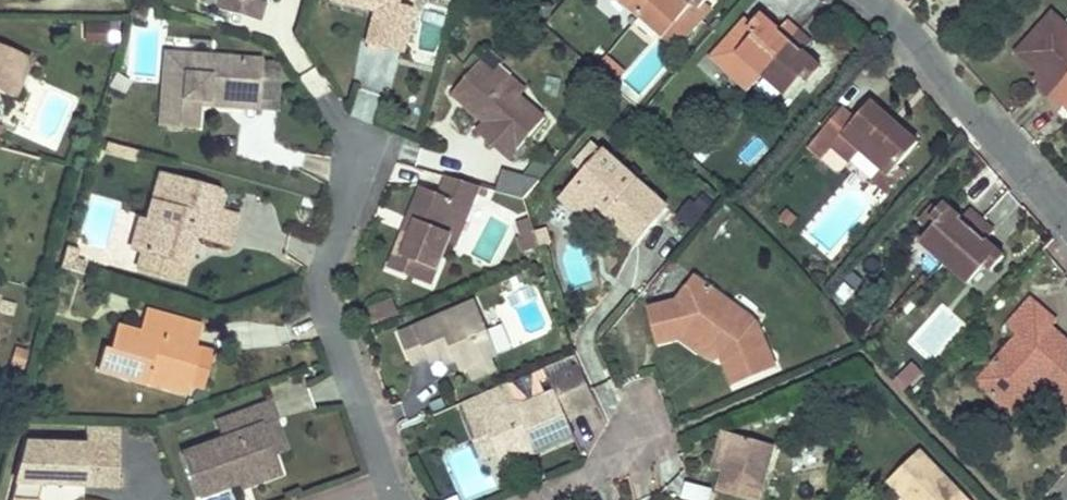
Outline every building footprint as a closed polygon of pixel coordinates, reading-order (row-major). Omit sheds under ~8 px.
[(218,5),(261,17),(267,0),(220,0),(218,5)] [(364,7),(372,8),(375,0),(367,0),(364,7)] [(365,42),(385,47),(397,1),(397,0),(375,0),(372,8),(365,42)] [(664,27),(682,7),(687,12),(698,0),(618,0),(635,16),(643,7),(664,27)] [(395,50),(407,5),(397,1),(385,47),(395,50)] [(743,47),(724,69),(748,90),(764,72),(786,91),(805,70),(813,77),(825,65),(805,47),(811,41),(787,20),(780,28),(760,10),(749,23),(743,18),(729,34),(743,47)] [(1053,10),(1019,45),(1038,63),(1046,71),(1042,76),(1038,79),(1066,104),(1066,103),(1066,22),(1053,10)] [(104,40),(104,23),(82,23),(82,39),(104,40)] [(743,47),(729,34),(709,56),(724,69),(743,47)] [(12,95),(17,82),(29,55),(0,42),(0,89),(12,95)] [(624,70),(607,52),(597,62),(614,80),(624,70)] [(194,92),(255,94),(258,59),(166,53),(161,124),(193,126),(194,101),(194,92)] [(496,73),(483,62),(455,90),(488,124),(498,132),(491,140),(513,160),(548,122),(524,99),(496,73)] [(1042,76),(1046,71),(1038,63),(1034,68),(1042,76)] [(529,91),(503,66),(496,73),(524,99),(529,91)] [(132,83),(118,74),(111,84),(125,93),(132,83)] [(255,104),(255,94),(194,92),(194,101),(255,104)] [(888,111),(873,96),(857,113),(845,101),(815,134),(828,145),(833,140),(844,127),(862,143),(886,165),(892,171),(899,178),(908,168),(901,161),(920,140),(901,122),(894,129),(882,116),(888,111)] [(894,129),(901,122),(888,111),(882,116),(894,129)] [(491,140),(498,132),(488,124),(482,130),(491,140)] [(862,143),(844,127),(833,140),(850,156),(862,143)] [(140,149),(110,143),(107,157),(137,163),(140,149)] [(639,238),(665,208),(598,151),(565,191),(593,215),(601,206),(600,204),(605,199),(613,206),(608,212),(639,238)] [(892,171),(886,165),(876,176),(889,188),(899,178),(892,171)] [(497,188),(521,194),(537,177),(502,168),(497,188)] [(236,249),(246,215),(222,207),(223,196),(217,189),(206,185),(204,190),(186,184),(188,179),(163,172),(147,220),(139,218),(130,249),(142,253),(138,266),(166,275),(169,262),(191,267),(195,253),(188,250),(192,236),(200,239),(236,249)] [(471,208),(478,183),(446,175),(440,193),(418,189),(411,220),(419,222),(415,239),(406,237),(397,275),(443,288),(454,242),(462,206),(471,208)] [(593,215),(565,191),(558,197),(586,223),(593,215)] [(936,217),(918,236),(966,283),(986,261),(993,266),(1004,252),(987,234),(994,224),(973,203),(963,211),(944,193),(929,208),(936,217)] [(605,199),(600,204),(601,206),(608,212),(613,206),(605,199)] [(463,244),(471,208),(462,206),(454,242),(463,244)] [(538,233),(533,219),(523,225),(528,235),(520,239),(529,255),(542,248),(538,233)] [(419,222),(411,220),(406,237),(415,239),(419,222)] [(538,233),(542,248),(553,240),(548,230),(538,233)] [(195,253),(200,239),(192,236),(188,250),(195,253)] [(74,249),(64,246),(57,268),(79,272),(82,263),(71,260),(74,249)] [(169,262),(166,275),(187,280),(191,267),(169,262)] [(682,309),(658,310),(662,343),(689,342),(703,348),(707,344),(725,354),(739,382),(778,366),(757,320),(743,321),(733,298),(706,278),(682,309)] [(973,381),(999,407),(1018,388),(1027,398),(1040,385),(1066,412),(1066,348),(1055,360),(1037,341),(1052,326),(1055,323),(1028,296),(1004,320),(1018,335),(1002,352),(1012,361),(999,374),(989,364),(973,381)] [(749,308),(733,298),(743,321),(757,320),(749,308)] [(0,300),(0,312),(11,315),(14,304),(0,300)] [(398,301),(378,310),(383,322),(390,320),(403,314),(398,301)] [(496,347),(475,301),(400,333),(409,355),(425,349),(426,354),(442,347),(452,343),(455,352),(460,362),(465,360),(469,370),(494,359),(491,349),(496,347)] [(203,328),(147,313),(141,335),(118,329),(113,351),(107,349),(101,372),(140,383),(141,378),(143,371),(151,373),(150,380),(191,390),(192,383),(196,369),(192,368),(197,351),(197,350),(203,328)] [(1052,326),(1037,341),(1055,360),(1066,348),(1066,341),(1052,326)] [(452,343),(442,347),(446,355),(455,352),(452,343)] [(707,344),(703,348),(720,358),(725,354),(707,344)] [(31,349),(17,347),(13,366),(27,369),(31,349)] [(212,354),(197,350),(197,351),(192,368),(196,369),(192,383),(204,386),(212,354)] [(1012,361),(1002,352),(989,364),(999,374),(1012,361)] [(923,372),(910,361),(892,382),(904,393),(923,372)] [(507,381),(464,399),(474,422),(483,418),(499,456),(531,442),(535,452),(569,438),(576,435),(568,416),(598,403),(580,362),(548,376),(554,389),(526,401),(514,398),(507,381)] [(151,373),(143,371),(141,378),(150,380),(151,373)] [(272,402),(280,422),(313,409),(301,377),(268,390),(272,402)] [(1009,416),(1027,398),(1018,388),(999,407),(1009,416)] [(486,461),(499,456),(483,418),(474,422),(464,399),(460,401),(486,461)] [(227,437),(188,452),(203,494),(242,479),(241,474),(255,469),(259,479),(282,470),(267,427),(280,422),(272,402),(222,422),(227,437)] [(120,484),(119,442),(119,426),(87,426),(87,441),(31,441),(15,492),(39,499),(41,499),(48,484),(54,478),(64,478),(64,484),(120,484)] [(719,492),(746,499),(760,499),(775,447),(737,436),(723,432),(712,468),(723,471),(717,492),(719,492)] [(531,442),(499,456),(503,465),(535,452),(531,442)] [(917,451),(888,479),(908,499),(963,499),(917,451)] [(245,485),(259,479),(255,469),(241,474),(242,479),(245,485)] [(686,483),(683,497),(695,499),(708,499),(711,489),(686,483)] [(15,492),(13,499),(39,499),(15,492)]
